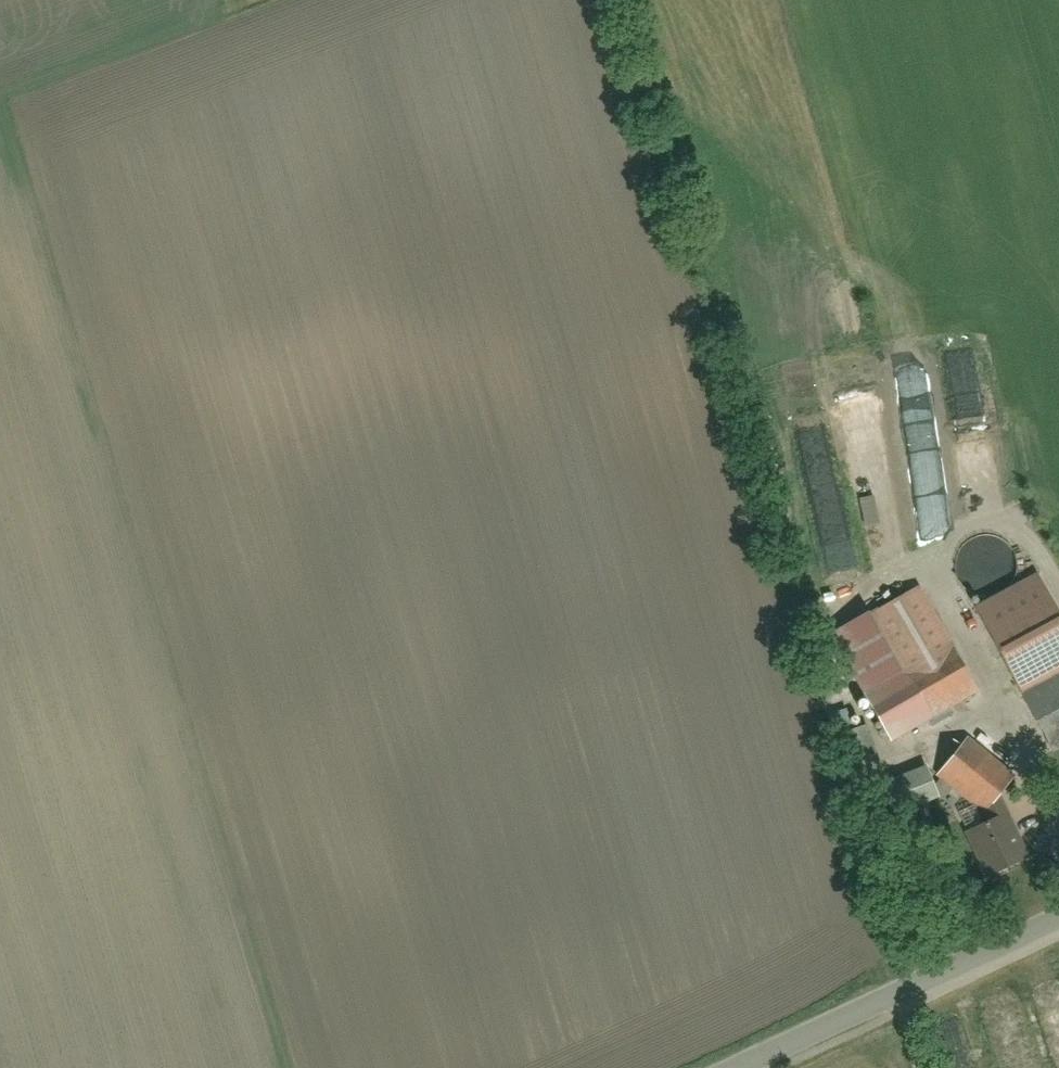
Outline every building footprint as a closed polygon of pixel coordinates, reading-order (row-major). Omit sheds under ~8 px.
[(955,574),(967,593),(994,602),(1015,593),(1027,578),(1028,555),(1018,538),(996,527),(973,531),(957,550),(955,574)] [(958,639),(953,641),(925,589),(873,616),(901,669),(870,686),(898,739),(987,692),(958,639)] [(1021,691),(1053,746),(1058,743),(1058,669),(1021,691)] [(967,739),(938,776),(975,805),(984,812),(997,797),(1014,776),(967,739)] [(892,788),(900,818),(940,807),(932,777),(892,788)] [(984,812),(975,805),(960,813),(989,876),(1026,858),(997,797),(984,812)]
